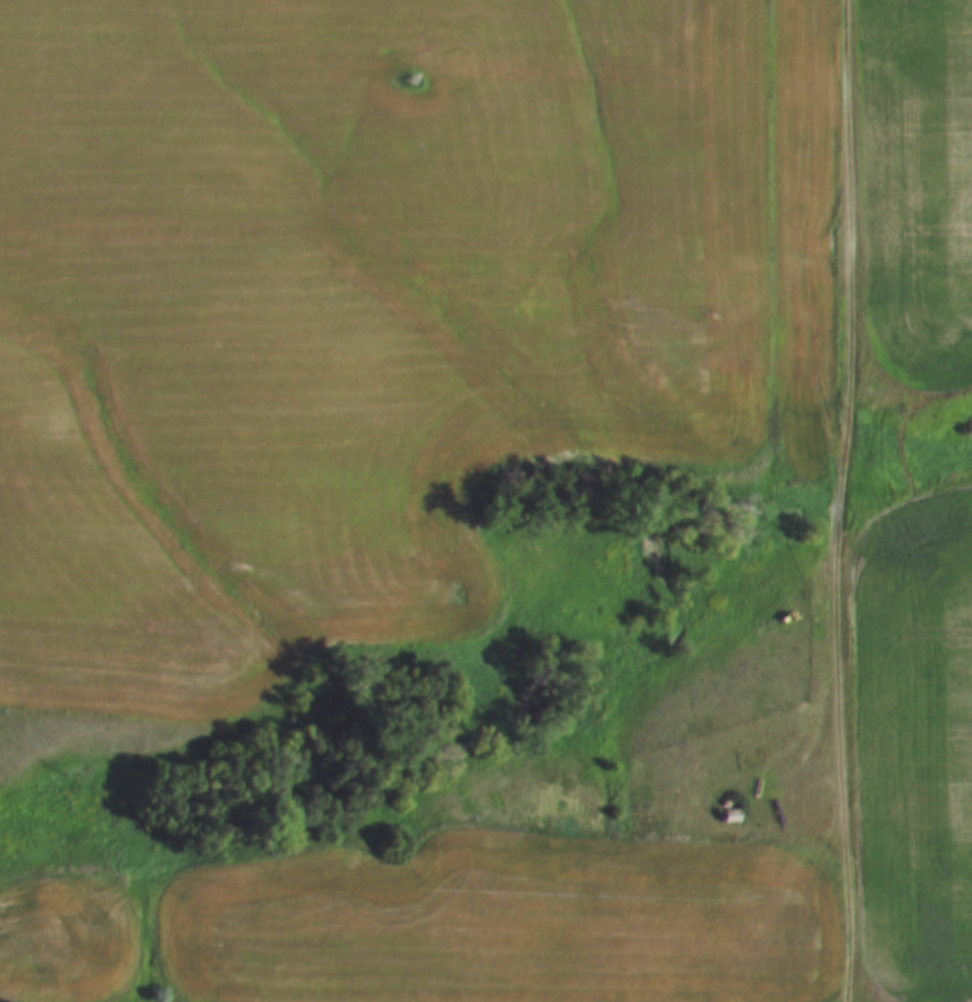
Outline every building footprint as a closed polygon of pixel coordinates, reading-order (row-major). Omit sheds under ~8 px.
[(722,796),(735,795),(736,802),(723,803),(722,796)] [(722,807),(737,806),(738,817),(723,818),(722,807)] [(733,810),(719,810),(718,824),(733,824),(733,810)]
